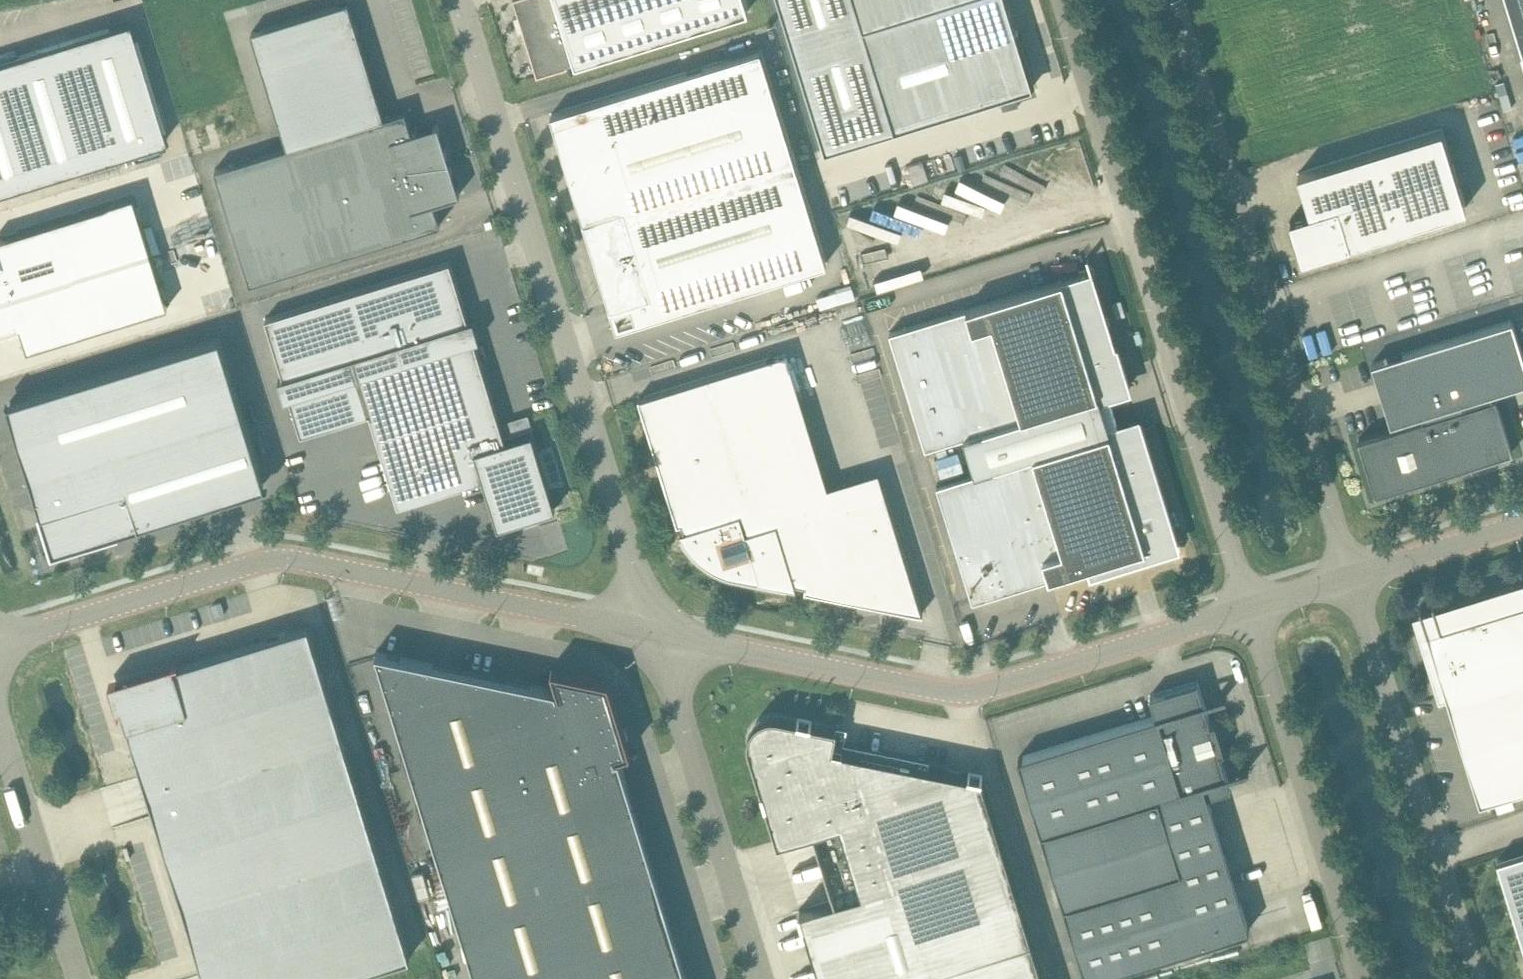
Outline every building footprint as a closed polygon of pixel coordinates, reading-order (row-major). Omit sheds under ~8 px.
[(745,0),(516,0),(538,71),(575,60),(576,64),(748,10),(745,0)] [(826,149),(895,128),(863,26),(855,0),(780,0),(826,149)] [(863,26),(949,0),(855,0),(863,26)] [(863,26),(895,128),(1034,85),(1007,0),(949,0),(863,26)] [(1522,52),(1522,0),(1507,0),(1522,52)] [(287,146),(215,169),(250,283),(441,224),(434,202),(460,194),(451,164),(448,165),(444,154),(447,153),(438,124),(412,132),(406,110),(384,116),(351,9),(350,10),(348,1),(340,4),(340,3),(260,28),(260,29),(252,31),(254,39),(287,146)] [(0,61),(0,192),(165,142),(128,21),(0,61)] [(551,114),(587,230),(796,165),(761,50),(551,114)] [(1466,207),(1442,129),(1298,173),(1310,212),(1291,218),(1303,257),(1466,207)] [(907,166),(912,186),(927,181),(921,162),(907,166)] [(796,165),(587,230),(611,308),(633,301),(639,321),(827,263),(796,165)] [(0,264),(0,333),(21,326),(28,350),(168,307),(134,195),(0,238),(0,260),(1,264),(0,264)] [(532,433),(505,441),(474,340),(480,338),(473,318),(468,320),(450,261),(265,317),(284,377),(278,379),(285,399),(290,397),(301,434),(369,413),(398,505),(483,479),(498,527),(555,509),(532,433)] [(1110,431),(1099,394),(1131,385),(1130,383),(1128,384),(1093,269),(890,331),(926,448),(964,436),(975,472),(937,484),(973,601),(1154,545),(1161,553),(1177,541),(1141,424),(1143,423),(1142,421),(1110,431)] [(1375,494),(1410,483),(1409,480),(1422,476),(1424,479),(1513,451),(1496,396),(1492,397),(1491,393),(1522,383),(1522,355),(1512,320),(1403,353),(1421,414),(1422,414),(1424,418),(1406,424),(1407,427),(1394,431),(1393,428),(1358,439),(1375,494)] [(269,484),(268,483),(265,484),(220,337),(9,402),(8,398),(7,399),(53,550),(269,484)] [(684,530),(681,531),(688,543),(697,554),(708,563),(721,570),(735,575),(796,587),(797,582),(806,584),(805,589),(919,612),(883,491),(814,511),(768,358),(639,397),(678,523),(682,522),(684,530)] [(506,417),(508,433),(530,430),(528,415),(506,417)] [(1447,695),(1480,802),(1522,789),(1522,580),(1413,614),(1439,698),(1447,695)] [(116,683),(206,978),(341,978),(409,958),(308,625),(116,683)] [(614,751),(584,760),(563,691),(557,692),(556,688),(376,651),(477,978),(688,978),(619,756),(616,757),(614,751)] [(557,672),(563,691),(584,760),(614,751),(626,747),(606,682),(557,672)] [(1249,929),(1208,794),(1230,787),(1220,753),(1224,751),(1215,722),(1211,723),(1198,681),(1150,696),(1156,715),(1019,757),(1087,978),(1088,978),(1249,929)] [(749,742),(750,747),(752,754),(754,759),(763,790),(762,790),(761,790),(762,792),(763,791),(766,801),(765,802),(765,804),(767,803),(779,841),(797,835),(798,836),(798,835),(808,832),(815,830),(816,833),(835,895),(836,899),(798,911),(799,912),(800,912),(804,922),(803,922),(802,922),(802,924),(804,924),(821,978),(1044,978),(982,777),(983,776),(981,775),(980,777),(973,775),(970,775),(971,773),(969,773),(968,774),(929,766),(875,756),(843,749),(838,748),(833,747),(832,747),(832,746),(836,728),(835,728),(835,727),(835,728),(834,728),(811,723),(812,722),(812,721),(810,721),(810,722),(799,721),(800,719),(798,718),(797,720),(778,716),(773,716),(768,716),(764,718),(759,720),(755,724),(752,728),(750,733),(749,738),(749,742)] [(1498,859),(1522,941),(1522,851),(1498,859)]
